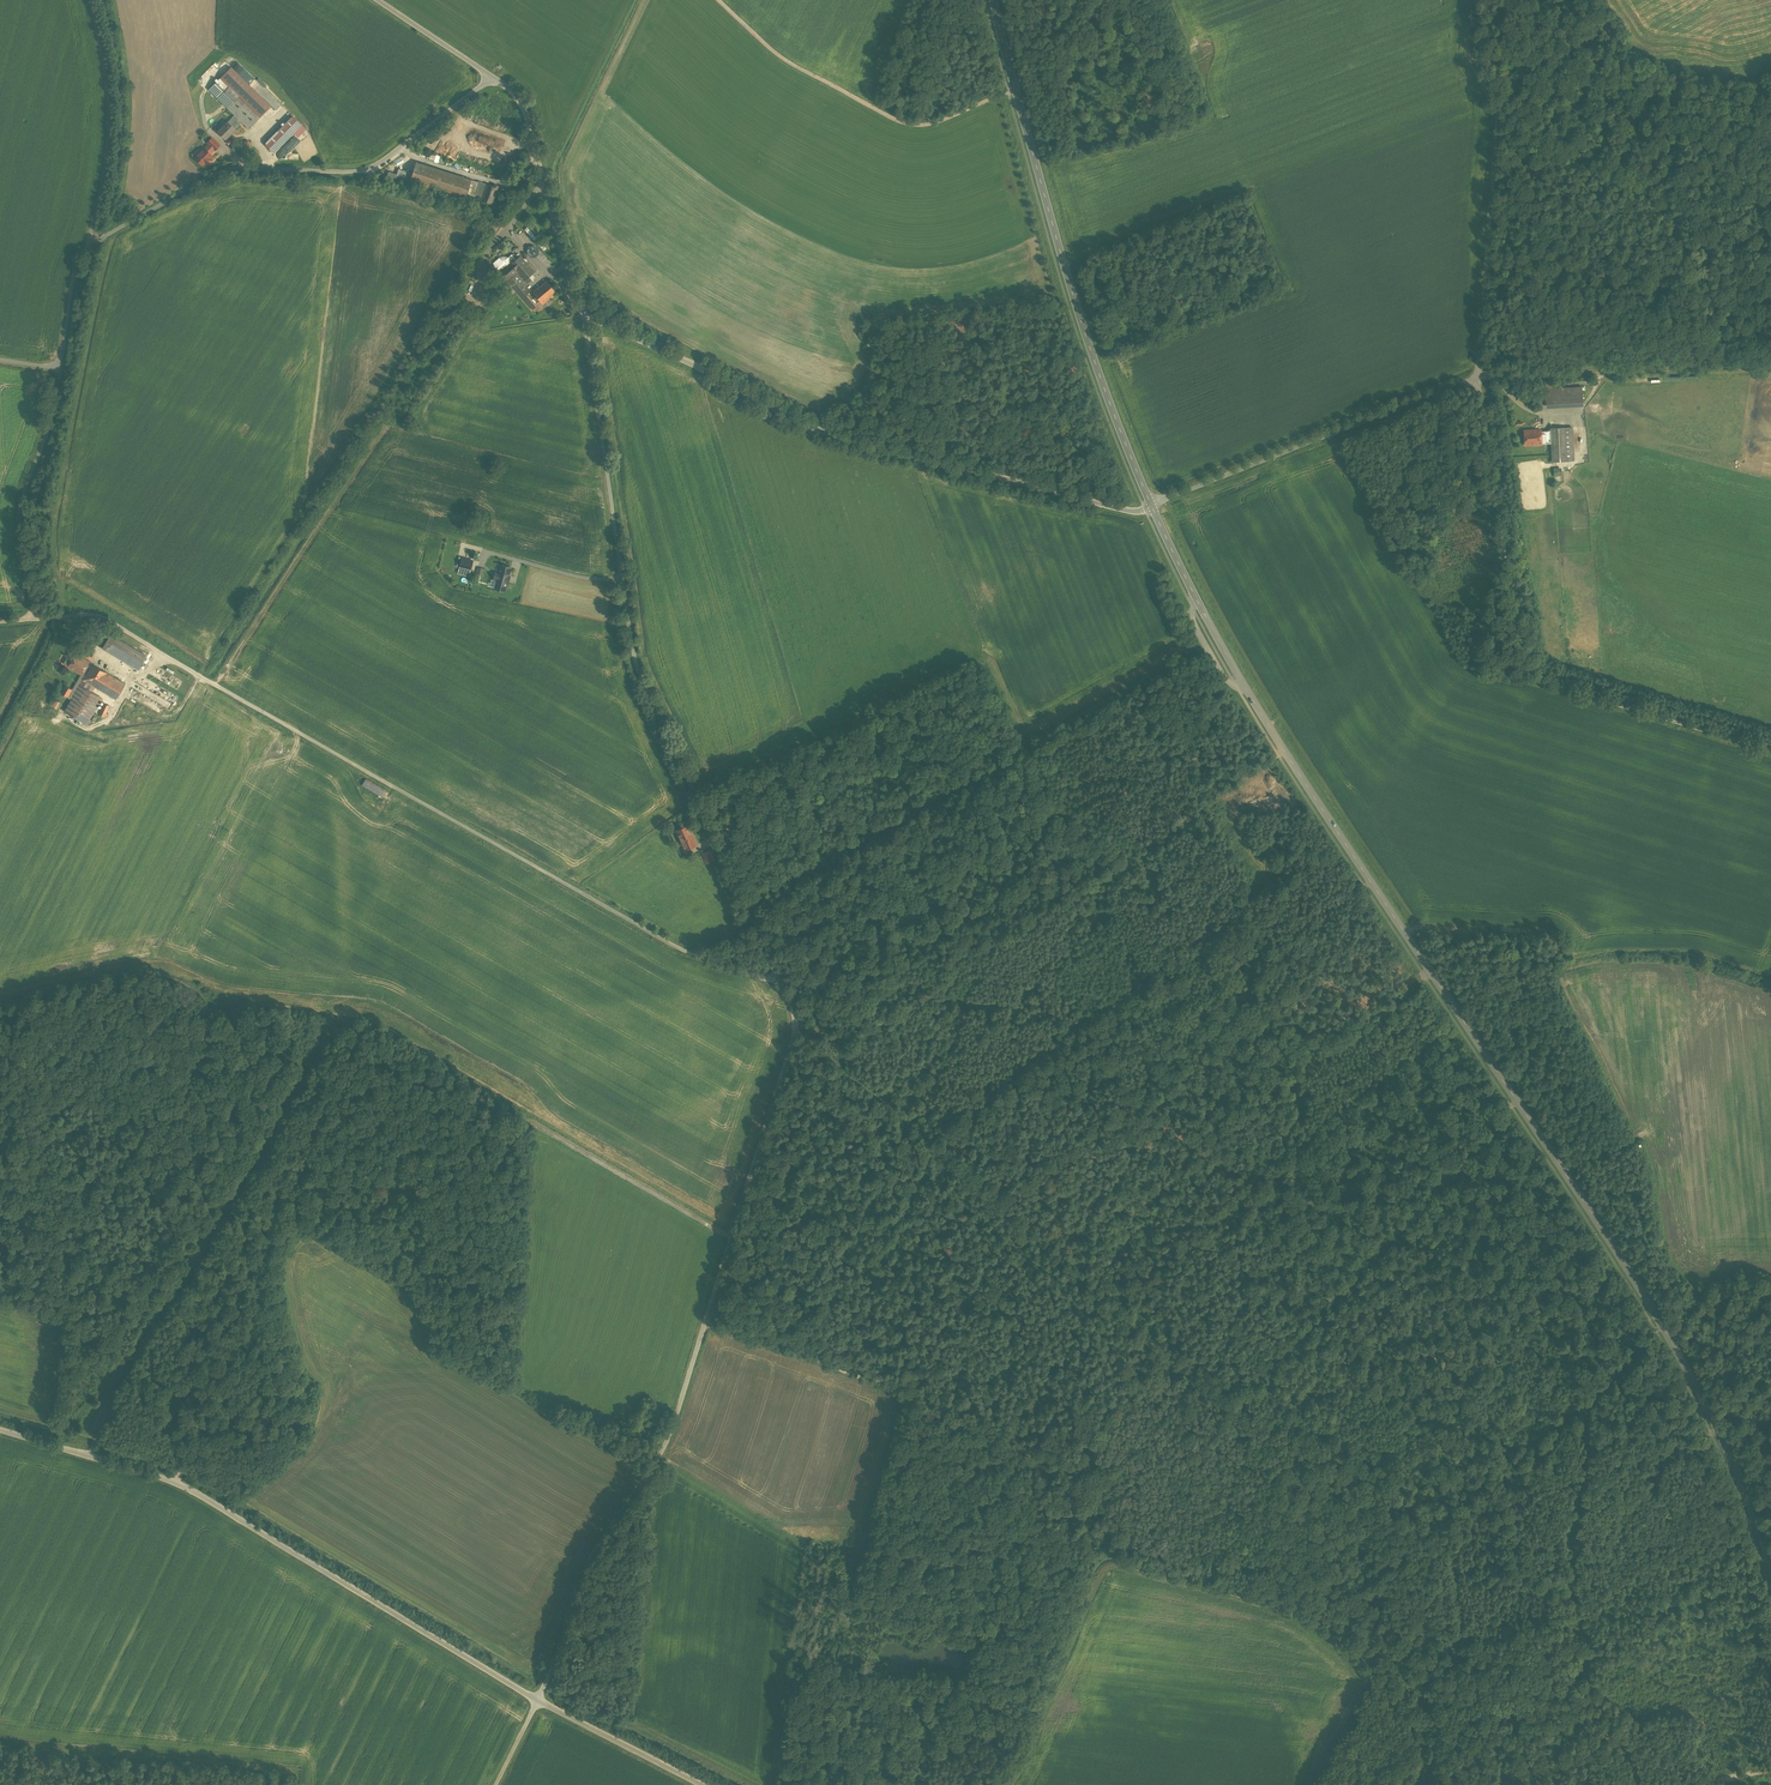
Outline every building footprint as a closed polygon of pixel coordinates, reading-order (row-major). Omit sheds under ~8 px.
[(242,122),(249,128),(271,106),(231,67),(209,89),(235,114),(242,122)] [(235,114),(228,121),(235,128),(242,122),(235,114)] [(301,125),(293,116),(265,144),(274,153),(301,125)] [(228,121),(218,131),(225,139),(235,128),(228,121)] [(214,149),(215,150),(220,145),(212,138),(207,142),(209,144),(214,149)] [(205,148),(195,157),(203,164),(205,162),(206,162),(209,159),(209,158),(212,155),(210,153),(214,149),(209,144),(205,148)] [(471,180),(416,162),(410,181),(465,199),(471,180)] [(478,181),(473,196),(482,199),(482,200),(492,203),(498,185),(494,184),(493,186),(478,181)] [(506,261),(497,269),(511,287),(512,286),(533,310),(536,307),(526,295),(531,291),(526,285),(528,283),(525,280),(534,272),(520,256),(516,259),(512,254),(508,258),(505,260),(506,261)] [(493,265),(497,269),(506,261),(505,260),(508,258),(507,257),(506,257),(506,256),(505,256),(503,256),(502,256),(501,257),(493,263),(493,265)] [(547,281),(533,292),(542,303),(556,292),(547,281)] [(486,301),(489,307),(498,303),(495,297),(486,301)] [(1546,389),(1547,404),(1583,402),(1582,387),(1546,389)] [(1572,427),(1551,428),(1551,430),(1552,444),(1553,462),(1574,461),(1572,427)] [(1541,430),(1524,431),(1525,445),(1542,444),(1541,431),(1541,430)] [(1551,430),(1541,431),(1542,444),(1552,444),(1551,430)] [(1563,480),(1563,467),(1555,468),(1556,481),(1563,480)] [(462,558),(458,573),(468,576),(472,560),(462,558)] [(497,579),(494,588),(504,591),(507,583),(508,583),(510,576),(509,576),(511,568),(501,565),(498,574),(495,573),(494,579),(497,579)] [(111,634),(103,648),(139,669),(147,656),(111,634)] [(68,666),(86,676),(91,667),(87,665),(88,663),(80,658),(81,657),(76,654),(70,651),(64,663),(69,666),(68,666)] [(81,685),(65,711),(87,724),(102,698),(92,691),(95,686),(116,699),(125,683),(93,664),(91,667),(86,676),(84,680),(89,683),(86,688),(81,685)] [(65,685),(61,692),(68,696),(72,688),(65,685)] [(54,699),(51,705),(57,709),(61,702),(54,699)] [(104,703),(99,714),(104,716),(109,705),(104,703)] [(382,795),(385,788),(365,779),(362,786),(382,795)] [(687,825),(676,830),(682,842),(681,842),(684,850),(696,845),(687,825)] [(702,852),(707,863),(715,859),(711,849),(702,852)]
